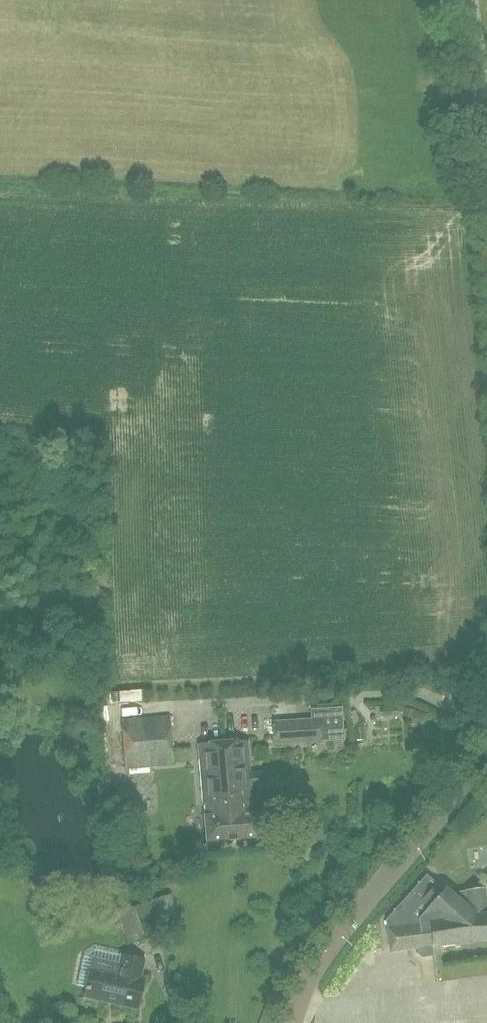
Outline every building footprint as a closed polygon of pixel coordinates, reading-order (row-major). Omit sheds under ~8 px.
[(169,717),(122,721),(126,769),(173,765),(169,717)] [(321,719),(273,722),(274,745),(322,742),(321,719)] [(247,741),(223,743),(229,815),(233,815),(235,840),(260,838),(258,813),(253,813),(253,812),(249,813),(248,802),(252,802),(247,741)] [(229,815),(223,743),(199,745),(204,807),(207,806),(208,817),(205,817),(207,843),(235,840),(233,815),(229,815)] [(486,904),(484,889),(459,892),(454,897),(445,889),(443,890),(436,884),(426,875),(385,920),(386,930),(388,930),(390,951),(415,948),(415,952),(422,957),(432,956),(431,948),(486,941),(486,904)] [(160,934),(152,903),(132,908),(118,912),(127,943),(140,940),(160,934)] [(137,1010),(144,978),(141,977),(144,960),(122,955),(118,972),(91,966),(85,998),(137,1010)]
